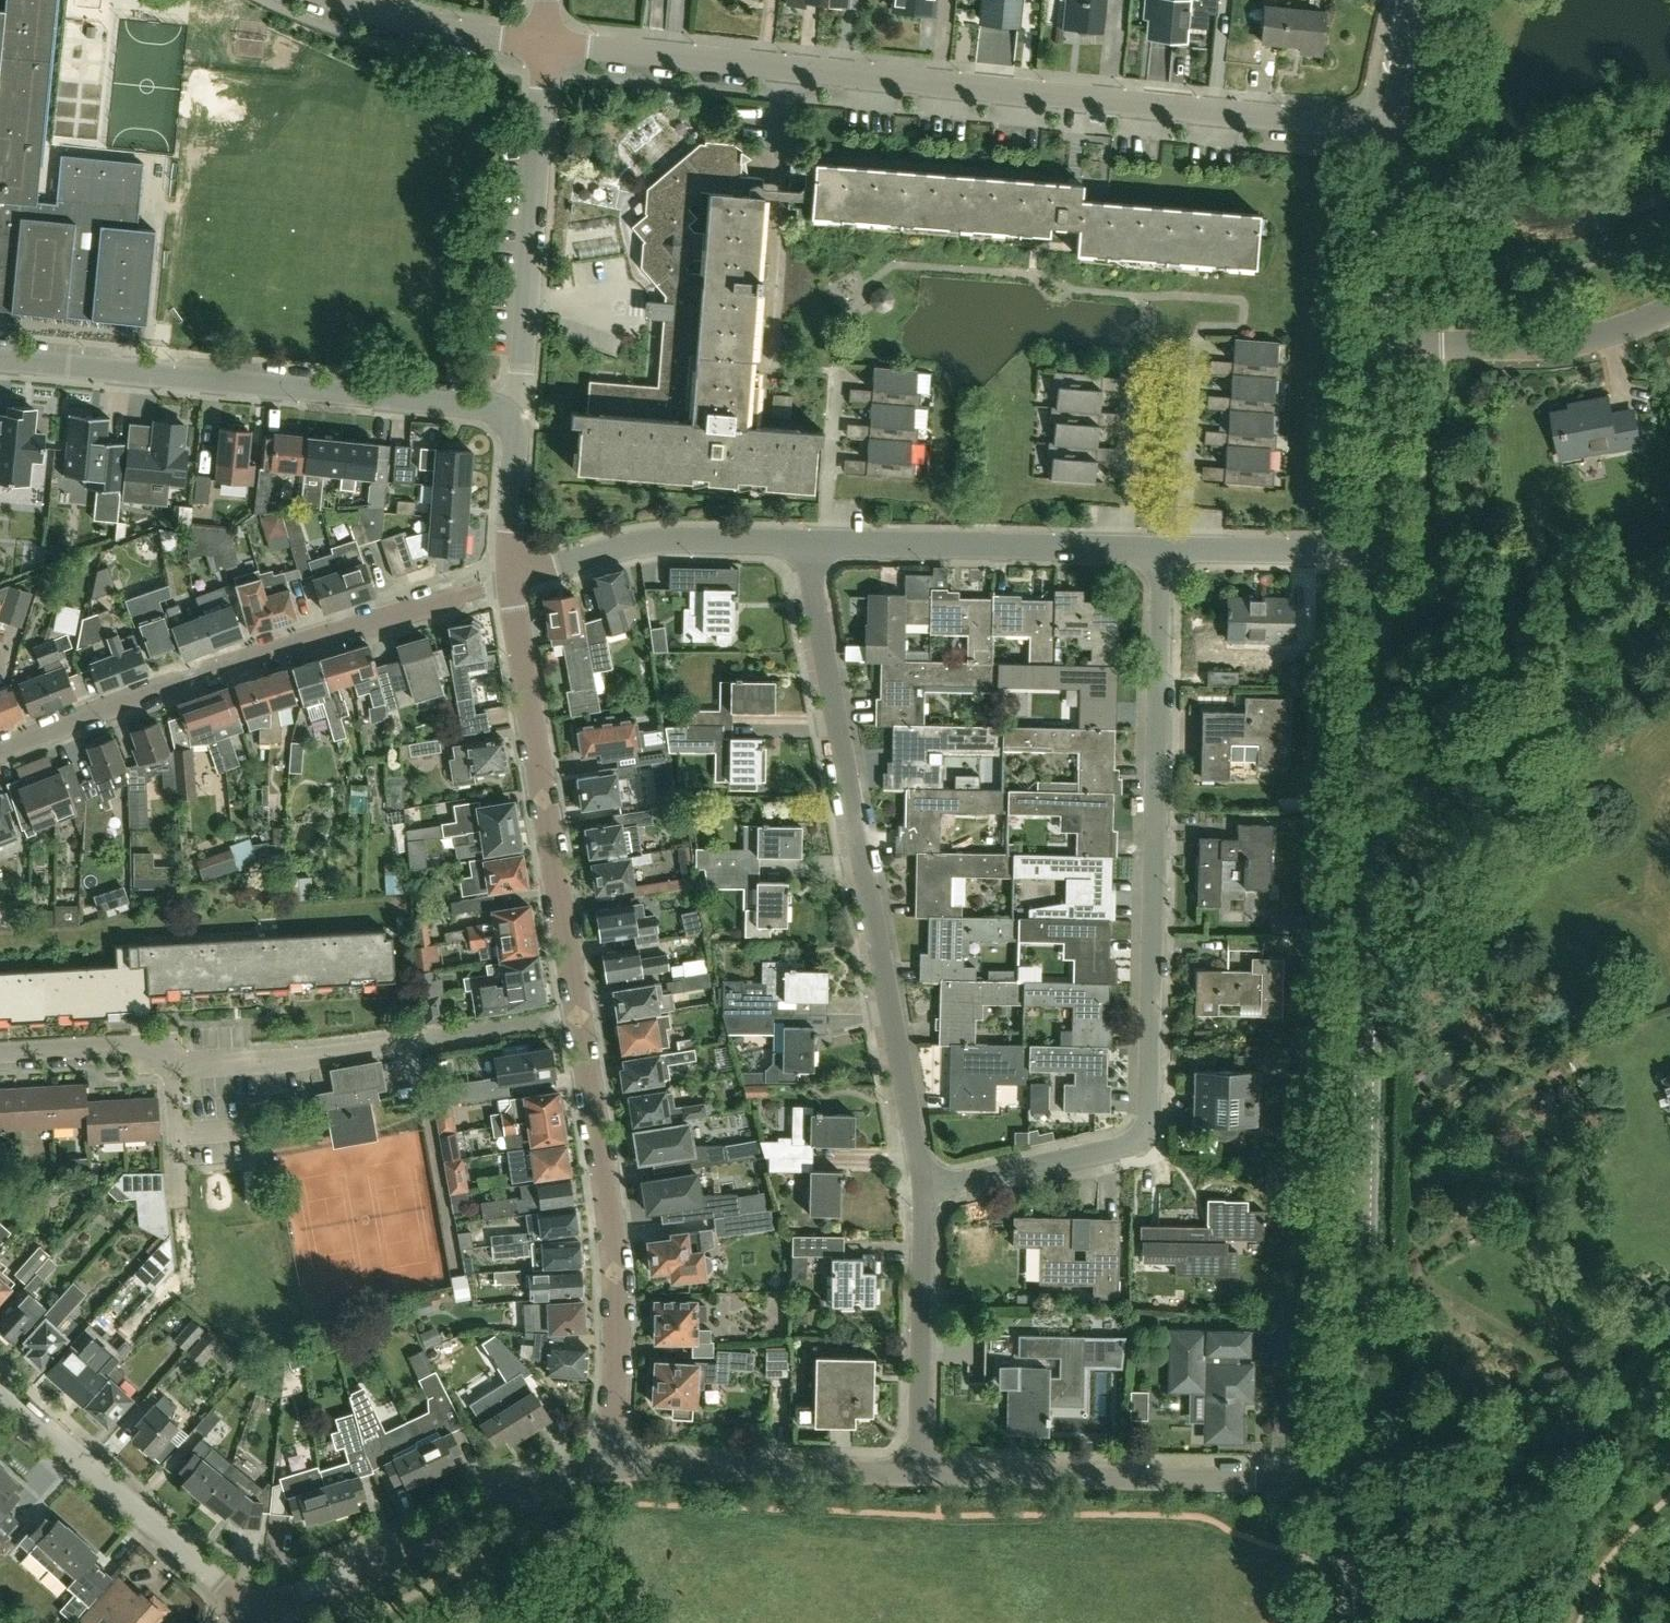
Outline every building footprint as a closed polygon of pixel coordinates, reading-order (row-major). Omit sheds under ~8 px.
[(10,311),(10,312),(145,325),(155,231),(136,229),(143,164),(60,156),(55,204),(35,202),(39,167),(41,167),(58,0),(4,0),(3,8),(0,8),(0,309),(10,311)] [(934,0),(896,0),(895,10),(932,15),(934,0)] [(979,19),(1019,23),(1021,0),(981,0),(979,19)] [(1105,0),(1060,0),(1057,27),(1101,32),(1105,0)] [(1218,0),(1178,0),(1178,1),(1169,0),(1146,0),(1145,17),(1151,18),(1149,37),(1181,40),(1182,27),(1195,28),(1195,24),(1208,25),(1209,14),(1216,15),(1218,0)] [(1301,52),(1320,54),(1324,12),(1265,7),(1261,42),(1301,46),(1301,52)] [(824,431),(755,425),(759,372),(748,372),(753,319),(756,319),(760,279),(756,279),(764,177),(740,175),(741,149),(735,145),(735,143),(705,141),(705,144),(699,143),(648,187),(661,202),(631,227),(643,241),(641,242),(639,265),(661,291),(653,391),(593,385),(591,412),(586,411),(570,410),(569,424),(579,425),(575,472),(813,491),(817,444),(822,444),(824,431)] [(1081,199),(1083,184),(1074,183),(1065,183),(806,165),(805,179),(792,178),(789,208),(798,209),(798,216),(789,216),(787,232),(810,234),(811,218),(1048,236),(1053,228),(1077,230),(1076,239),(1076,245),(1075,251),(1075,253),(1255,268),(1259,214),(1110,202),(1081,199)] [(623,189),(624,175),(611,174),(610,188),(623,189)] [(167,301),(164,318),(176,320),(179,303),(167,301)] [(1234,339),(1233,360),(1232,376),(1275,379),(1280,380),(1281,364),(1276,364),(1278,343),(1234,339)] [(874,368),(872,390),(871,404),(914,408),(920,408),(921,393),(916,392),(917,371),(874,368)] [(1052,387),(1057,387),(1056,407),(1100,411),(1103,375),(1054,371),(1052,387)] [(1278,399),(1273,399),(1275,379),(1232,376),(1229,411),(1272,415),(1277,415),(1278,399)] [(790,417),(792,395),(774,394),(773,415),(790,417)] [(1568,441),(1570,452),(1607,445),(1608,451),(1641,445),(1636,419),(1613,423),(1608,396),(1568,403),(1569,408),(1552,412),(1557,437),(1564,436),(1565,442),(1568,441)] [(918,428),(913,427),(914,408),(871,404),(868,440),(912,443),(917,443),(918,428)] [(43,445),(42,445),(43,434),(33,433),(35,410),(9,407),(8,416),(0,415),(0,481),(7,482),(13,483),(13,482),(28,484),(31,459),(41,460),(42,449),(43,445)] [(1097,446),(1098,426),(1100,411),(1056,407),(1051,407),(1050,422),(1055,423),(1053,442),(1097,446)] [(1276,434),(1271,434),(1272,415),(1229,411),(1226,447),(1269,450),(1275,450),(1276,434)] [(120,455),(121,445),(124,445),(124,443),(122,443),(105,441),(107,419),(109,420),(110,418),(68,414),(68,415),(71,416),(65,474),(62,473),(62,475),(89,478),(88,486),(85,486),(85,488),(120,491),(120,490),(117,489),(120,455)] [(183,484),(186,451),(182,450),(184,424),(155,421),(153,444),(129,441),(124,499),(149,502),(151,481),(183,484)] [(246,465),(250,432),(247,432),(248,428),(246,426),(235,425),(232,427),(232,430),(221,429),(218,464),(217,481),(251,485),(253,466),(246,465)] [(304,472),(307,438),(275,434),(275,436),(263,435),(255,513),(267,512),(271,469),(304,472)] [(341,476),(345,441),(307,438),(304,472),(341,476)] [(915,463),(910,462),(912,443),(868,440),(865,475),(914,479),(915,463)] [(377,445),(345,441),(341,476),(374,480),(377,445)] [(1094,482),(1096,461),(1097,446),(1053,442),(1048,442),(1047,457),(1052,458),(1051,479),(1094,482)] [(410,446),(396,445),(394,471),(408,472),(410,446)] [(1273,470),(1268,469),(1269,450),(1226,447),(1223,482),(1272,485),(1273,470)] [(437,450),(420,448),(418,469),(435,471),(434,485),(469,488),(473,451),(437,448),(437,450)] [(194,502),(208,504),(210,476),(197,475),(194,502)] [(467,519),(469,488),(434,485),(431,516),(467,519)] [(415,501),(397,500),(396,513),(414,515),(415,501)] [(358,510),(368,543),(381,539),(384,507),(368,508),(358,508),(358,510)] [(287,535),(281,510),(259,517),(267,541),(287,535)] [(323,611),(348,603),(332,554),(311,560),(305,543),(306,542),(296,510),(281,510),(287,535),(291,548),(292,548),(298,568),(301,577),(302,578),(311,575),(313,580),(323,611)] [(368,543),(358,510),(358,512),(346,513),(354,540),(356,547),(368,543)] [(464,556),(467,519),(431,516),(428,553),(464,556)] [(124,535),(126,521),(117,520),(115,538),(124,535)] [(202,540),(217,545),(230,533),(230,529),(192,525),(192,536),(202,540)] [(159,529),(161,528),(158,528),(125,540),(131,555),(161,544),(162,544),(159,529)] [(175,530),(161,528),(159,529),(162,544),(161,544),(162,551),(176,548),(175,530)] [(404,532),(392,536),(405,573),(417,569),(404,532)] [(217,545),(224,567),(239,563),(230,533),(217,545)] [(405,573),(392,536),(380,541),(393,577),(405,573)] [(224,567),(217,545),(202,540),(211,572),(224,567)] [(348,603),(373,595),(358,550),(357,550),(356,547),(354,540),(330,548),(332,554),(348,603)] [(290,588),(289,589),(287,581),(301,577),(298,568),(273,575),(272,570),(260,573),(274,625),(298,618),(290,588)] [(592,670),(613,667),(607,631),(623,626),(616,604),(634,599),(625,568),(592,578),(603,617),(585,622),(592,670)] [(250,632),(274,625),(260,573),(259,569),(235,576),(250,632)] [(671,570),(670,592),(690,593),(705,593),(704,617),(702,617),(686,617),(686,641),(705,641),(705,635),(718,636),(718,643),(722,647),(727,647),(731,643),(731,636),(733,636),(735,636),(735,610),(733,610),(732,610),(732,602),(734,602),(738,603),(738,597),(735,597),(736,592),(734,592),(732,592),(732,589),(732,571),(671,570)] [(894,622),(929,623),(930,623),(931,590),(931,588),(932,574),(905,574),(904,597),(869,596),(867,660),(882,660),(903,661),(903,660),(903,635),(894,634),(894,622)] [(55,595),(58,586),(45,582),(42,591),(55,595)] [(175,646),(159,601),(164,600),(171,597),(168,582),(128,597),(137,623),(149,656),(175,646)] [(220,609),(201,616),(213,648),(243,637),(242,634),(222,582),(211,586),(220,609)] [(0,611),(0,618),(20,626),(33,593),(10,584),(9,584),(0,611)] [(9,584),(0,588),(0,611),(9,584)] [(1116,666),(1118,602),(1083,601),(1083,590),(1055,589),(1055,600),(1054,636),(1054,664),(1064,664),(1064,660),(1062,660),(1062,646),(1065,646),(1066,636),(1080,637),(1081,626),(1091,627),(1090,665),(1116,666)] [(992,662),(993,635),(992,635),(993,600),(971,600),(971,603),(957,602),(957,599),(945,599),(946,590),(931,590),(930,623),(929,623),(929,633),(956,634),(957,624),(968,624),(967,662),(992,663),(992,662)] [(599,710),(592,670),(585,622),(584,622),(583,620),(579,621),(574,595),(545,600),(553,645),(569,643),(571,654),(569,655),(574,691),(567,692),(570,715),(599,710)] [(1054,636),(1055,600),(1021,600),(1021,597),(993,596),(993,600),(992,635),(993,635),(1029,636),(1029,663),(1029,664),(1054,665),(1054,664),(1054,636)] [(1227,639),(1291,640),(1292,599),(1228,597),(1227,639)] [(213,648),(201,616),(185,622),(179,604),(165,609),(184,659),(213,648)] [(104,630),(105,630),(114,626),(108,608),(97,612),(104,630)] [(123,681),(106,636),(104,630),(97,612),(81,618),(75,648),(96,640),(102,658),(88,663),(98,690),(123,681)] [(469,670),(488,667),(484,643),(481,643),(478,629),(482,625),(474,620),(470,624),(450,628),(454,653),(450,654),(457,699),(473,696),(469,670)] [(667,650),(664,624),(649,626),(652,650),(667,650)] [(147,672),(137,646),(133,633),(119,639),(116,633),(114,626),(105,630),(104,630),(106,636),(123,681),(147,672)] [(43,643),(50,661),(61,658),(64,656),(62,650),(71,647),(66,634),(54,639),(43,643)] [(433,658),(427,637),(397,645),(401,660),(387,664),(394,690),(409,685),(413,700),(443,691),(438,677),(449,674),(443,655),(433,658)] [(40,665),(50,661),(43,643),(33,647),(40,665)] [(369,645),(367,646),(343,653),(351,682),(353,682),(357,696),(369,692),(374,707),(384,704),(386,703),(369,645)] [(351,682),(343,653),(317,661),(328,699),(333,697),(339,718),(348,715),(343,700),(341,700),(337,686),(351,682)] [(924,699),(915,698),(915,684),(997,686),(998,662),(992,662),(992,663),(967,662),(903,660),(903,661),(882,660),(880,724),(893,724),(914,725),(915,724),(923,724),(924,699)] [(328,699),(317,661),(292,668),(303,706),(305,706),(309,721),(325,717),(332,741),(345,738),(339,718),(333,697),(328,699)] [(1114,730),(1116,666),(1090,665),(1064,664),(1054,664),(1054,665),(1029,664),(1029,663),(998,662),(997,686),(1079,688),(1079,728),(1078,729),(1114,730)] [(64,666),(41,675),(54,707),(76,698),(64,666)] [(285,670),(260,678),(269,710),(269,742),(284,742),(282,727),(276,708),(295,702),(285,670)] [(1237,670),(1206,670),(1206,684),(1237,684),(1237,670)] [(54,707),(41,675),(18,684),(31,716),(54,707)] [(269,710),(260,678),(234,685),(248,730),(258,727),(258,742),(269,742),(269,710)] [(730,711),(773,712),(774,681),(730,681),(730,711)] [(9,685),(0,688),(0,728),(22,719),(9,685)] [(242,733),(227,688),(202,697),(222,755),(231,752),(232,754),(234,753),(229,739),(234,738),(233,737),(242,733)] [(1229,779),(1230,761),(1257,761),(1257,765),(1288,766),(1289,720),(1284,720),(1284,697),(1245,696),(1244,712),(1202,711),(1201,779),(1229,779)] [(222,755),(202,697),(177,706),(187,735),(189,744),(206,743),(217,773),(227,769),(222,755)] [(687,710),(687,723),(723,724),(723,710),(687,710)] [(490,727),(488,713),(461,717),(463,732),(490,727)] [(669,759),(664,728),(636,732),(633,716),(612,720),(612,717),(596,719),(597,724),(593,725),(578,728),(578,732),(575,734),(576,742),(580,743),(582,756),(598,754),(599,759),(636,753),(637,763),(629,764),(629,765),(634,764),(669,759)] [(177,798),(172,750),(168,752),(157,722),(131,732),(137,748),(133,750),(138,763),(144,761),(145,778),(146,777),(162,772),(164,798),(177,798)] [(764,756),(760,756),(760,748),(763,748),(763,742),(760,742),(760,738),(729,737),(729,738),(723,738),(723,724),(687,723),(687,737),(714,738),(714,763),(729,763),(728,789),(755,789),(755,781),(764,781),(764,756)] [(926,788),(927,747),(1003,749),(1003,726),(923,724),(915,724),(914,725),(893,724),(892,772),(883,772),(883,788),(905,788),(926,789),(926,788)] [(1113,778),(1114,730),(1078,729),(1079,728),(1003,726),(1003,749),(1078,751),(1077,782),(1037,781),(1037,791),(1077,792),(1116,794),(1121,794),(1121,778),(1113,778)] [(510,764),(508,755),(504,752),(502,737),(452,745),(454,758),(449,759),(453,784),(472,781),(471,775),(507,770),(507,768),(510,764)] [(89,766),(94,779),(95,779),(103,801),(100,802),(86,803),(88,839),(103,838),(101,814),(113,809),(109,801),(117,797),(114,789),(127,783),(126,766),(124,767),(113,739),(87,748),(93,764),(89,766)] [(420,755),(441,751),(439,739),(418,742),(409,743),(411,756),(420,755)] [(302,757),(303,742),(291,741),(290,757),(302,757)] [(191,749),(172,750),(177,798),(194,797),(191,749)] [(86,801),(74,770),(62,775),(60,771),(55,773),(48,756),(32,762),(55,821),(72,814),(76,824),(85,821),(86,801)] [(676,804),(669,761),(651,763),(658,807),(676,804)] [(55,821),(32,762),(17,768),(24,786),(18,788),(20,792),(12,795),(15,802),(21,829),(24,828),(27,836),(36,832),(35,829),(55,821)] [(615,778),(635,775),(634,764),(629,765),(614,767),(614,772),(577,777),(581,808),(618,803),(615,778)] [(146,828),(146,777),(145,778),(130,783),(130,828),(146,828)] [(978,789),(978,779),(954,779),(954,789),(978,789)] [(939,852),(940,811),(1008,813),(1009,790),(978,789),(954,789),(926,788),(926,789),(905,788),(903,834),(895,835),(895,851),(916,852),(939,852)] [(1116,814),(1116,794),(1077,792),(1037,791),(1009,790),(1008,813),(1077,814),(1076,855),(1076,856),(1111,857),(1115,857),(1115,830),(1112,829),(1112,814),(1116,814)] [(18,838),(7,810),(11,808),(4,793),(0,795),(0,845),(18,838)] [(516,824),(512,801),(479,807),(478,801),(458,804),(460,821),(442,824),(443,825),(444,836),(453,835),(453,834),(516,824)] [(652,823),(650,808),(622,812),(622,813),(623,826),(635,825),(652,823)] [(640,853),(638,841),(635,825),(623,826),(622,813),(612,815),(614,824),(585,829),(586,830),(581,831),(583,843),(587,842),(590,856),(608,853),(609,858),(611,857),(640,853)] [(465,856),(519,847),(516,824),(453,834),(453,835),(455,845),(463,843),(465,856)] [(1198,905),(1220,905),(1221,858),(1244,859),(1244,866),(1246,866),(1245,888),(1271,889),(1272,825),(1238,824),(1238,840),(1222,840),(1222,838),(1199,838),(1198,905)] [(443,825),(406,830),(406,841),(408,841),(424,839),(444,836),(443,825)] [(800,856),(801,826),(757,825),(757,855),(757,856),(800,856)] [(286,843),(286,828),(273,828),(273,843),(286,843)] [(258,862),(250,838),(230,845),(232,850),(238,867),(239,869),(258,862)] [(427,866),(424,839),(408,841),(410,867),(427,866)] [(1008,842),(1007,854),(1014,854),(1018,854),(1018,843),(1008,842)] [(750,868),(751,855),(743,855),(714,854),(714,849),(714,848),(696,847),(696,848),(695,867),(714,867),(750,868)] [(238,867),(232,850),(198,863),(205,880),(238,867)] [(651,860),(650,852),(640,853),(611,857),(612,860),(591,863),(593,874),(589,875),(592,889),(595,889),(595,892),(633,886),(629,864),(651,860)] [(950,916),(962,916),(963,876),(1013,877),(1014,854),(1007,854),(939,852),(916,852),(915,916),(928,916),(950,917),(950,916)] [(135,888),(153,888),(153,853),(135,853),(135,888)] [(1109,921),(1111,857),(1076,856),(1076,855),(1018,854),(1014,854),(1013,877),(1075,879),(1074,919),(1074,920),(1109,921)] [(526,885),(521,856),(501,859),(500,855),(469,860),(472,876),(476,875),(479,892),(490,890),(490,891),(526,885)] [(750,882),(750,868),(714,867),(713,881),(750,882)] [(407,892),(406,870),(385,870),(385,893),(407,892)] [(312,897),(311,876),(285,878),(287,899),(312,897)] [(666,879),(668,889),(683,887),(682,876),(666,879)] [(756,881),(756,908),(745,908),(745,936),(770,936),(770,927),(772,927),(772,925),(786,925),(786,881),(756,881)] [(453,912),(495,904),(493,893),(452,900),(453,912)] [(596,913),(592,916),(593,926),(598,927),(600,939),(633,934),(635,944),(659,940),(657,930),(654,914),(643,916),(641,902),(631,904),(595,910),(596,913)] [(78,922),(78,905),(55,905),(55,924),(66,924),(78,922)] [(534,919),(532,911),(529,910),(528,905),(492,911),(494,922),(467,927),(444,930),(445,940),(464,937),(464,939),(532,928),(531,922),(534,919)] [(27,926),(27,911),(12,911),(12,926),(27,926)] [(1306,932),(1306,915),(1288,914),(1288,932),(1306,932)] [(960,939),(975,939),(1019,941),(1019,918),(962,916),(950,916),(950,917),(928,916),(927,952),(919,952),(919,979),(927,980),(940,980),(962,981),(962,980),(976,980),(976,967),(963,966),(963,954),(959,954),(960,939)] [(1117,970),(1108,970),(1109,921),(1074,920),(1074,919),(1019,918),(1019,941),(1063,942),(1063,958),(1073,958),(1073,973),(1056,972),(1056,982),(1073,983),(1112,984),(1117,985),(1117,970)] [(426,943),(424,926),(412,927),(415,944),(426,943)] [(500,957),(536,951),(535,946),(538,943),(536,935),(533,934),(532,928),(464,939),(465,944),(470,943),(471,950),(478,949),(479,956),(499,953),(500,957)] [(25,978),(56,976),(86,974),(117,973),(119,1011),(131,1010),(132,1016),(148,1015),(151,1014),(150,995),(147,995),(145,952),(177,950),(207,949),(238,947),(268,945),(299,943),(329,942),(360,940),(384,939),(384,938),(384,931),(114,946),(115,965),(0,971),(0,979),(25,978)] [(1263,936),(1227,936),(1227,950),(1263,950),(1263,936)] [(384,939),(360,940),(362,978),(374,977),(374,983),(394,982),(391,937),(384,938),(384,939)] [(362,978),(360,940),(329,942),(332,985),(350,984),(349,979),(362,978)] [(332,985),(329,942),(299,943),(301,981),(313,981),(313,986),(332,985)] [(301,981),(299,943),(268,945),(271,989),(289,988),(289,982),(301,981)] [(271,989),(268,945),(238,947),(240,985),(252,984),(253,990),(271,989)] [(430,969),(427,946),(414,948),(417,971),(430,969)] [(240,985),(238,947),(207,949),(210,992),(228,991),(228,985),(240,985)] [(637,948),(602,954),(607,982),(627,978),(627,981),(642,978),(641,973),(669,968),(666,954),(639,959),(637,948)] [(177,950),(179,988),(191,987),(191,993),(210,992),(207,949),(177,950)] [(167,989),(179,988),(177,950),(145,952),(147,995),(150,995),(167,994),(167,989)] [(472,989),(540,978),(539,972),(542,969),(541,962),(537,960),(536,955),(501,961),(501,963),(488,965),(489,975),(463,979),(465,991),(472,989)] [(1260,1016),(1282,1016),(1284,958),(1252,957),(1252,972),(1221,971),(1196,970),(1195,999),(1219,999),(1219,1004),(1261,1004),(1260,1016)] [(827,970),(794,970),(794,966),(790,966),(790,961),(764,961),(764,967),(766,967),(765,998),(742,998),(742,993),(731,993),(731,991),(733,991),(733,986),(729,986),(729,989),(723,989),(722,1012),(795,1013),(795,1000),(827,1000),(827,970)] [(430,969),(417,971),(421,997),(434,995),(430,969)] [(117,973),(86,974),(89,1018),(107,1017),(107,1011),(119,1011),(117,973)] [(89,1018),(86,974),(56,976),(58,1014),(70,1013),(71,1019),(89,1018)] [(58,1014),(56,976),(25,978),(28,1021),(46,1020),(46,1015),(58,1014)] [(25,978),(0,979),(0,1017),(9,1017),(9,1022),(28,1021),(25,978)] [(522,1009),(525,1004),(544,1001),(543,996),(546,993),(545,986),(541,984),(540,978),(472,989),(477,1016),(522,1009)] [(659,983),(612,991),(614,1001),(613,1001),(611,1006),(612,1012),(615,1015),(616,1015),(617,1018),(674,1009),(671,993),(683,991),(681,979),(665,982),(666,989),(660,990),(659,983)] [(974,1044),(975,1003),(1024,1004),(1025,981),(1010,981),(980,980),(976,980),(962,980),(962,981),(940,980),(939,1044),(952,1044),(974,1045),(974,1044)] [(1072,1006),(1072,1030),(1060,1030),(1060,1046),(1071,1046),(1071,1047),(1107,1048),(1111,1048),(1111,1021),(1108,1021),(1108,1004),(1112,1004),(1112,984),(1073,983),(1056,982),(1025,981),(1024,1004),(1072,1006)] [(438,994),(434,995),(421,997),(424,1023),(442,1020),(438,994)] [(813,1027),(795,1026),(795,1014),(795,1013),(722,1012),(722,1014),(727,1032),(773,1033),(773,1063),(767,1068),(765,1068),(765,1072),(765,1082),(799,1082),(799,1080),(798,1080),(798,1070),(813,1070),(813,1027)] [(666,1028),(670,1027),(667,1014),(617,1022),(617,1023),(613,1025),(614,1034),(619,1035),(622,1053),(660,1047),(660,1046),(669,1045),(666,1028)] [(693,1048),(692,1038),(677,1040),(679,1050),(693,1048)] [(497,1079),(491,1080),(484,1081),(485,1088),(490,1087),(554,1077),(550,1049),(528,1053),(527,1044),(499,1048),(500,1058),(494,1059),(497,1079)] [(983,1070),(1030,1071),(1030,1070),(1030,1045),(974,1044),(974,1045),(952,1044),(952,1066),(957,1066),(957,1082),(953,1082),(952,1108),(993,1109),(993,1083),(983,1082),(983,1070)] [(1105,1112),(1107,1048),(1071,1047),(1071,1046),(1060,1046),(1030,1045),(1030,1070),(1075,1071),(1075,1085),(1064,1085),(1063,1111),(1105,1112)] [(695,1059),(694,1049),(623,1060),(625,1072),(620,1072),(622,1085),(627,1084),(627,1087),(663,1082),(662,1079),(669,1078),(667,1064),(695,1059)] [(335,1095),(337,1108),(368,1103),(377,1101),(377,1099),(375,1088),(384,1086),(380,1064),(378,1064),(336,1071),(338,1087),(339,1094),(335,1095)] [(1193,1070),(1192,1124),(1212,1124),(1233,1125),(1257,1126),(1259,1071),(1193,1070)] [(765,1072),(740,1071),(743,1083),(754,1084),(765,1084),(765,1082),(765,1072)] [(743,1083),(746,1096),(766,1096),(767,1084),(765,1084),(754,1084),(743,1083)] [(87,1123),(86,1103),(87,1103),(86,1085),(50,1087),(52,1125),(87,1123)] [(52,1125),(50,1087),(15,1089),(17,1127),(52,1125)] [(15,1089),(0,1090),(0,1128),(17,1127),(15,1089)] [(560,1095),(557,1093),(557,1091),(510,1098),(512,1110),(502,1112),(491,1114),(492,1125),(563,1114),(563,1110),(560,1110),(559,1104),(562,1102),(560,1095)] [(675,1106),(673,1091),(664,1092),(664,1091),(628,1096),(629,1097),(625,1099),(627,1109),(631,1110),(633,1124),(668,1119),(707,1113),(706,1102),(675,1106)] [(158,1099),(122,1101),(124,1139),(160,1137),(158,1099)] [(270,1099),(249,1103),(252,1116),(272,1112),(270,1099)] [(124,1139),(122,1101),(87,1103),(86,1103),(87,1123),(88,1141),(124,1139)] [(373,1128),(368,1103),(337,1108),(329,1109),(334,1135),(373,1128)] [(438,1131),(453,1128),(449,1104),(434,1107),(438,1131)] [(1040,1121),(1057,1118),(1054,1104),(1037,1107),(1040,1121)] [(853,1145),(854,1115),(812,1114),(812,1107),(796,1107),(796,1138),(779,1138),(779,1140),(759,1140),(765,1156),(769,1157),(805,1157),(805,1144),(853,1145)] [(561,1119),(564,1118),(563,1114),(492,1125),(494,1136),(505,1134),(505,1135),(514,1134),(515,1144),(531,1142),(531,1143),(564,1138),(564,1136),(566,1133),(565,1126),(562,1125),(561,1119)] [(691,1144),(688,1123),(634,1131),(635,1135),(631,1135),(633,1150),(637,1149),(639,1162),(674,1156),(676,1169),(727,1161),(723,1140),(691,1144)] [(1293,1140),(1293,1125),(1274,1125),(1275,1140),(1293,1140)] [(1039,1142),(1036,1129),(1028,1131),(1028,1145),(1039,1142)] [(1227,1145),(1227,1130),(1209,1130),(1208,1144),(1227,1145)] [(1027,1143),(1027,1131),(1015,1131),(1014,1143),(1027,1143)] [(443,1158),(449,1158),(459,1156),(454,1132),(439,1134),(443,1158)] [(237,1160),(247,1159),(246,1139),(236,1140),(237,1160)] [(531,1148),(519,1150),(507,1152),(512,1182),(569,1173),(564,1144),(532,1149),(531,1148)] [(466,1190),(460,1157),(443,1160),(449,1193),(466,1190)] [(805,1157),(769,1157),(769,1172),(805,1172),(805,1157)] [(1259,1174),(1259,1164),(1248,1164),(1248,1174),(1259,1174)] [(840,1214),(840,1171),(810,1171),(809,1214),(840,1214)] [(137,1210),(163,1182),(162,1172),(123,1172),(107,1190),(117,1199),(136,1197),(137,1210)] [(699,1194),(695,1173),(642,1181),(643,1185),(639,1185),(641,1200),(645,1199),(647,1211),(682,1205),(684,1219),(767,1205),(765,1191),(732,1196),(731,1190),(699,1194)] [(574,1188),(573,1180),(570,1180),(570,1179),(538,1184),(537,1182),(526,1184),(528,1197),(518,1199),(517,1198),(482,1204),(485,1220),(514,1215),(513,1207),(518,1207),(519,1211),(540,1208),(574,1202),(572,1189),(574,1188)] [(163,1182),(137,1210),(139,1224),(168,1221),(163,1182)] [(466,1190),(449,1193),(452,1209),(469,1206),(466,1190)] [(1140,1225),(1139,1243),(1143,1243),(1143,1255),(1145,1255),(1145,1252),(1175,1253),(1174,1274),(1236,1276),(1236,1251),(1225,1251),(1225,1239),(1236,1239),(1264,1240),(1265,1211),(1247,1210),(1247,1202),(1209,1201),(1209,1210),(1208,1226),(1140,1225)] [(542,1238),(578,1232),(576,1219),(579,1217),(578,1208),(574,1207),(526,1215),(528,1233),(490,1236),(491,1247),(540,1241),(542,1238)] [(776,1227),(774,1210),(743,1213),(745,1231),(776,1227)] [(1094,1297),(1119,1297),(1119,1250),(1102,1250),(1102,1248),(1087,1248),(1087,1218),(1014,1217),(1014,1246),(1040,1247),(1040,1283),(1094,1284),(1094,1297)] [(1102,1219),(1087,1218),(1087,1248),(1102,1248),(1102,1219)] [(471,1245),(469,1229),(456,1230),(458,1246),(471,1245)] [(712,1245),(710,1229),(671,1234),(672,1238),(648,1241),(649,1251),(644,1255),(645,1264),(651,1267),(651,1271),(670,1269),(672,1280),(704,1276),(703,1273),(708,1271),(711,1267),(711,1263),(710,1258),(706,1255),(701,1254),(701,1250),(712,1245)] [(157,1271),(171,1255),(169,1235),(146,1260),(157,1271)] [(793,1256),(832,1256),(831,1306),(875,1306),(876,1259),(844,1258),(844,1236),(793,1236),(793,1256)] [(26,1284),(37,1272),(49,1257),(50,1256),(58,1248),(47,1238),(39,1246),(15,1274),(26,1284)] [(583,1251),(580,1251),(579,1241),(542,1243),(540,1241),(491,1247),(492,1258),(512,1255),(513,1257),(531,1255),(532,1269),(580,1266),(580,1261),(583,1261),(583,1251)] [(474,1272),(471,1256),(462,1257),(465,1273),(474,1272)] [(37,1293),(35,1291),(45,1280),(44,1279),(57,1264),(49,1257),(37,1272),(26,1284),(0,1313),(0,1329),(14,1341),(24,1330),(26,1332),(47,1308),(34,1297),(37,1293)] [(494,1285),(520,1284),(519,1270),(493,1271),(494,1285)] [(584,1282),(582,1280),(581,1271),(525,1274),(526,1286),(547,1284),(548,1297),(583,1295),(582,1290),(584,1289),(584,1282)] [(10,1287),(0,1279),(0,1298),(10,1287)] [(65,1337),(55,1329),(86,1294),(72,1282),(33,1325),(37,1328),(20,1347),(40,1365),(65,1337)] [(1029,1305),(1029,1295),(1016,1295),(1016,1304),(1029,1305)] [(434,1312),(429,1296),(407,1301),(412,1317),(434,1312)] [(589,1323),(588,1313),(583,1312),(582,1301),(524,1304),(525,1314),(528,1314),(529,1330),(549,1332),(584,1330),(583,1325),(589,1323)] [(655,1341),(692,1342),(692,1356),(712,1357),(712,1341),(709,1341),(709,1329),(694,1329),(694,1319),(705,1319),(705,1305),(694,1305),(694,1303),(655,1302),(655,1306),(654,1306),(650,1309),(650,1315),(654,1318),(655,1318),(655,1341)] [(204,1330),(192,1319),(174,1339),(185,1351),(204,1330)] [(46,1370),(63,1385),(85,1360),(78,1353),(88,1342),(93,1342),(101,1333),(89,1323),(46,1370)] [(442,1339),(437,1327),(420,1333),(426,1346),(442,1339)] [(1242,1432),(1242,1419),(1243,1399),(1253,1399),(1254,1364),(1243,1364),(1244,1331),(1169,1329),(1168,1390),(1205,1391),(1204,1431),(1205,1431),(1204,1435),(1210,1441),(1214,1441),(1214,1442),(1231,1442),(1232,1442),(1236,1442),(1241,1436),(1241,1432),(1242,1432)] [(559,1344),(549,1343),(549,1332),(529,1330),(524,1330),(522,1357),(547,1358),(546,1373),(585,1375),(586,1347),(559,1345),(559,1344)] [(219,1342),(207,1331),(188,1353),(200,1363),(219,1342)] [(506,1381),(470,1404),(482,1423),(495,1443),(507,1436),(511,1442),(550,1418),(533,1391),(525,1396),(517,1383),(533,1373),(496,1335),(482,1344),(506,1381)] [(985,1335),(984,1368),(991,1368),(991,1386),(1009,1386),(1009,1404),(1016,1404),(1016,1433),(1047,1433),(1048,1385),(1060,1385),(1060,1398),(1084,1398),(1085,1368),(1088,1368),(1088,1431),(1112,1432),(1113,1369),(1123,1369),(1126,1337),(1085,1337),(1061,1336),(1018,1336),(985,1335)] [(303,1365),(300,1357),(297,1347),(289,1350),(291,1359),(288,1361),(290,1369),(303,1365)] [(672,1417),(691,1418),(691,1405),(695,1405),(696,1387),(703,1387),(703,1380),(727,1381),(728,1351),(718,1351),(717,1363),(685,1361),(685,1363),(674,1363),(675,1358),(652,1357),(651,1374),(654,1374),(653,1386),(652,1386),(648,1390),(648,1397),(651,1400),(652,1400),(652,1403),(673,1404),(672,1417)] [(790,1377),(790,1357),(790,1352),(766,1351),(766,1376),(790,1377)] [(815,1420),(855,1421),(855,1416),(873,1416),(874,1358),(816,1357),(815,1420)] [(88,1362),(66,1388),(82,1402),(105,1377),(96,1370),(88,1362)] [(86,1406),(108,1425),(131,1399),(115,1384),(125,1373),(117,1366),(97,1387),(100,1389),(86,1406)] [(419,1481),(432,1474),(415,1439),(414,1440),(411,1434),(388,1444),(362,1390),(351,1395),(355,1411),(356,1415),(368,1455),(374,1469),(387,1463),(396,1482),(405,1477),(408,1484),(418,1479),(419,1481)] [(452,1432),(456,1430),(465,1426),(447,1390),(434,1396),(444,1418),(435,1422),(438,1429),(415,1439),(432,1474),(445,1468),(445,1467),(455,1462),(452,1455),(461,1451),(452,1432)] [(1145,1420),(1145,1393),(1129,1392),(1128,1420),(1145,1420)] [(142,1427),(133,1437),(152,1455),(153,1455),(160,1462),(175,1445),(168,1438),(178,1427),(166,1416),(176,1405),(164,1394),(154,1405),(137,1424),(142,1427)] [(220,1417),(210,1409),(194,1427),(204,1436),(220,1417)] [(360,1476),(363,1475),(375,1472),(374,1469),(368,1455),(356,1415),(355,1411),(335,1418),(339,1432),(336,1433),(341,1445),(343,1445),(349,1463),(320,1472),(333,1516),(348,1511),(348,1510),(358,1507),(356,1499),(366,1496),(360,1476)] [(194,1454),(181,1470),(189,1477),(183,1483),(192,1490),(191,1491),(203,1501),(223,1476),(232,1464),(213,1449),(201,1439),(191,1452),(194,1454)] [(223,1476),(203,1501),(214,1510),(215,1509),(224,1516),(226,1513),(233,1518),(243,1525),(259,1527),(262,1490),(263,1489),(252,1480),(232,1464),(223,1476)] [(8,1514),(5,1511),(19,1495),(11,1488),(16,1483),(8,1476),(9,1475),(0,1466),(0,1523),(8,1514)] [(333,1516),(320,1472),(306,1476),(310,1490),(301,1493),(297,1479),(271,1486),(272,1511),(288,1510),(287,1499),(291,1497),(297,1517),(305,1514),(308,1522),(318,1519),(318,1520),(333,1516)] [(48,1570),(78,1536),(67,1526),(66,1528),(57,1521),(53,1526),(45,1519),(31,1535),(29,1533),(19,1544),(30,1554),(48,1570)] [(0,1543),(0,1563),(16,1545),(6,1536),(0,1543)] [(91,1561),(92,1561),(97,1555),(88,1548),(90,1546),(78,1536),(48,1570),(67,1587),(75,1595),(61,1611),(73,1622),(112,1579),(91,1561)] [(81,1622),(83,1622),(157,1622),(168,1611),(154,1598),(150,1602),(141,1594),(139,1596),(140,1596),(136,1600),(130,1594),(132,1592),(119,1580),(81,1622)]
